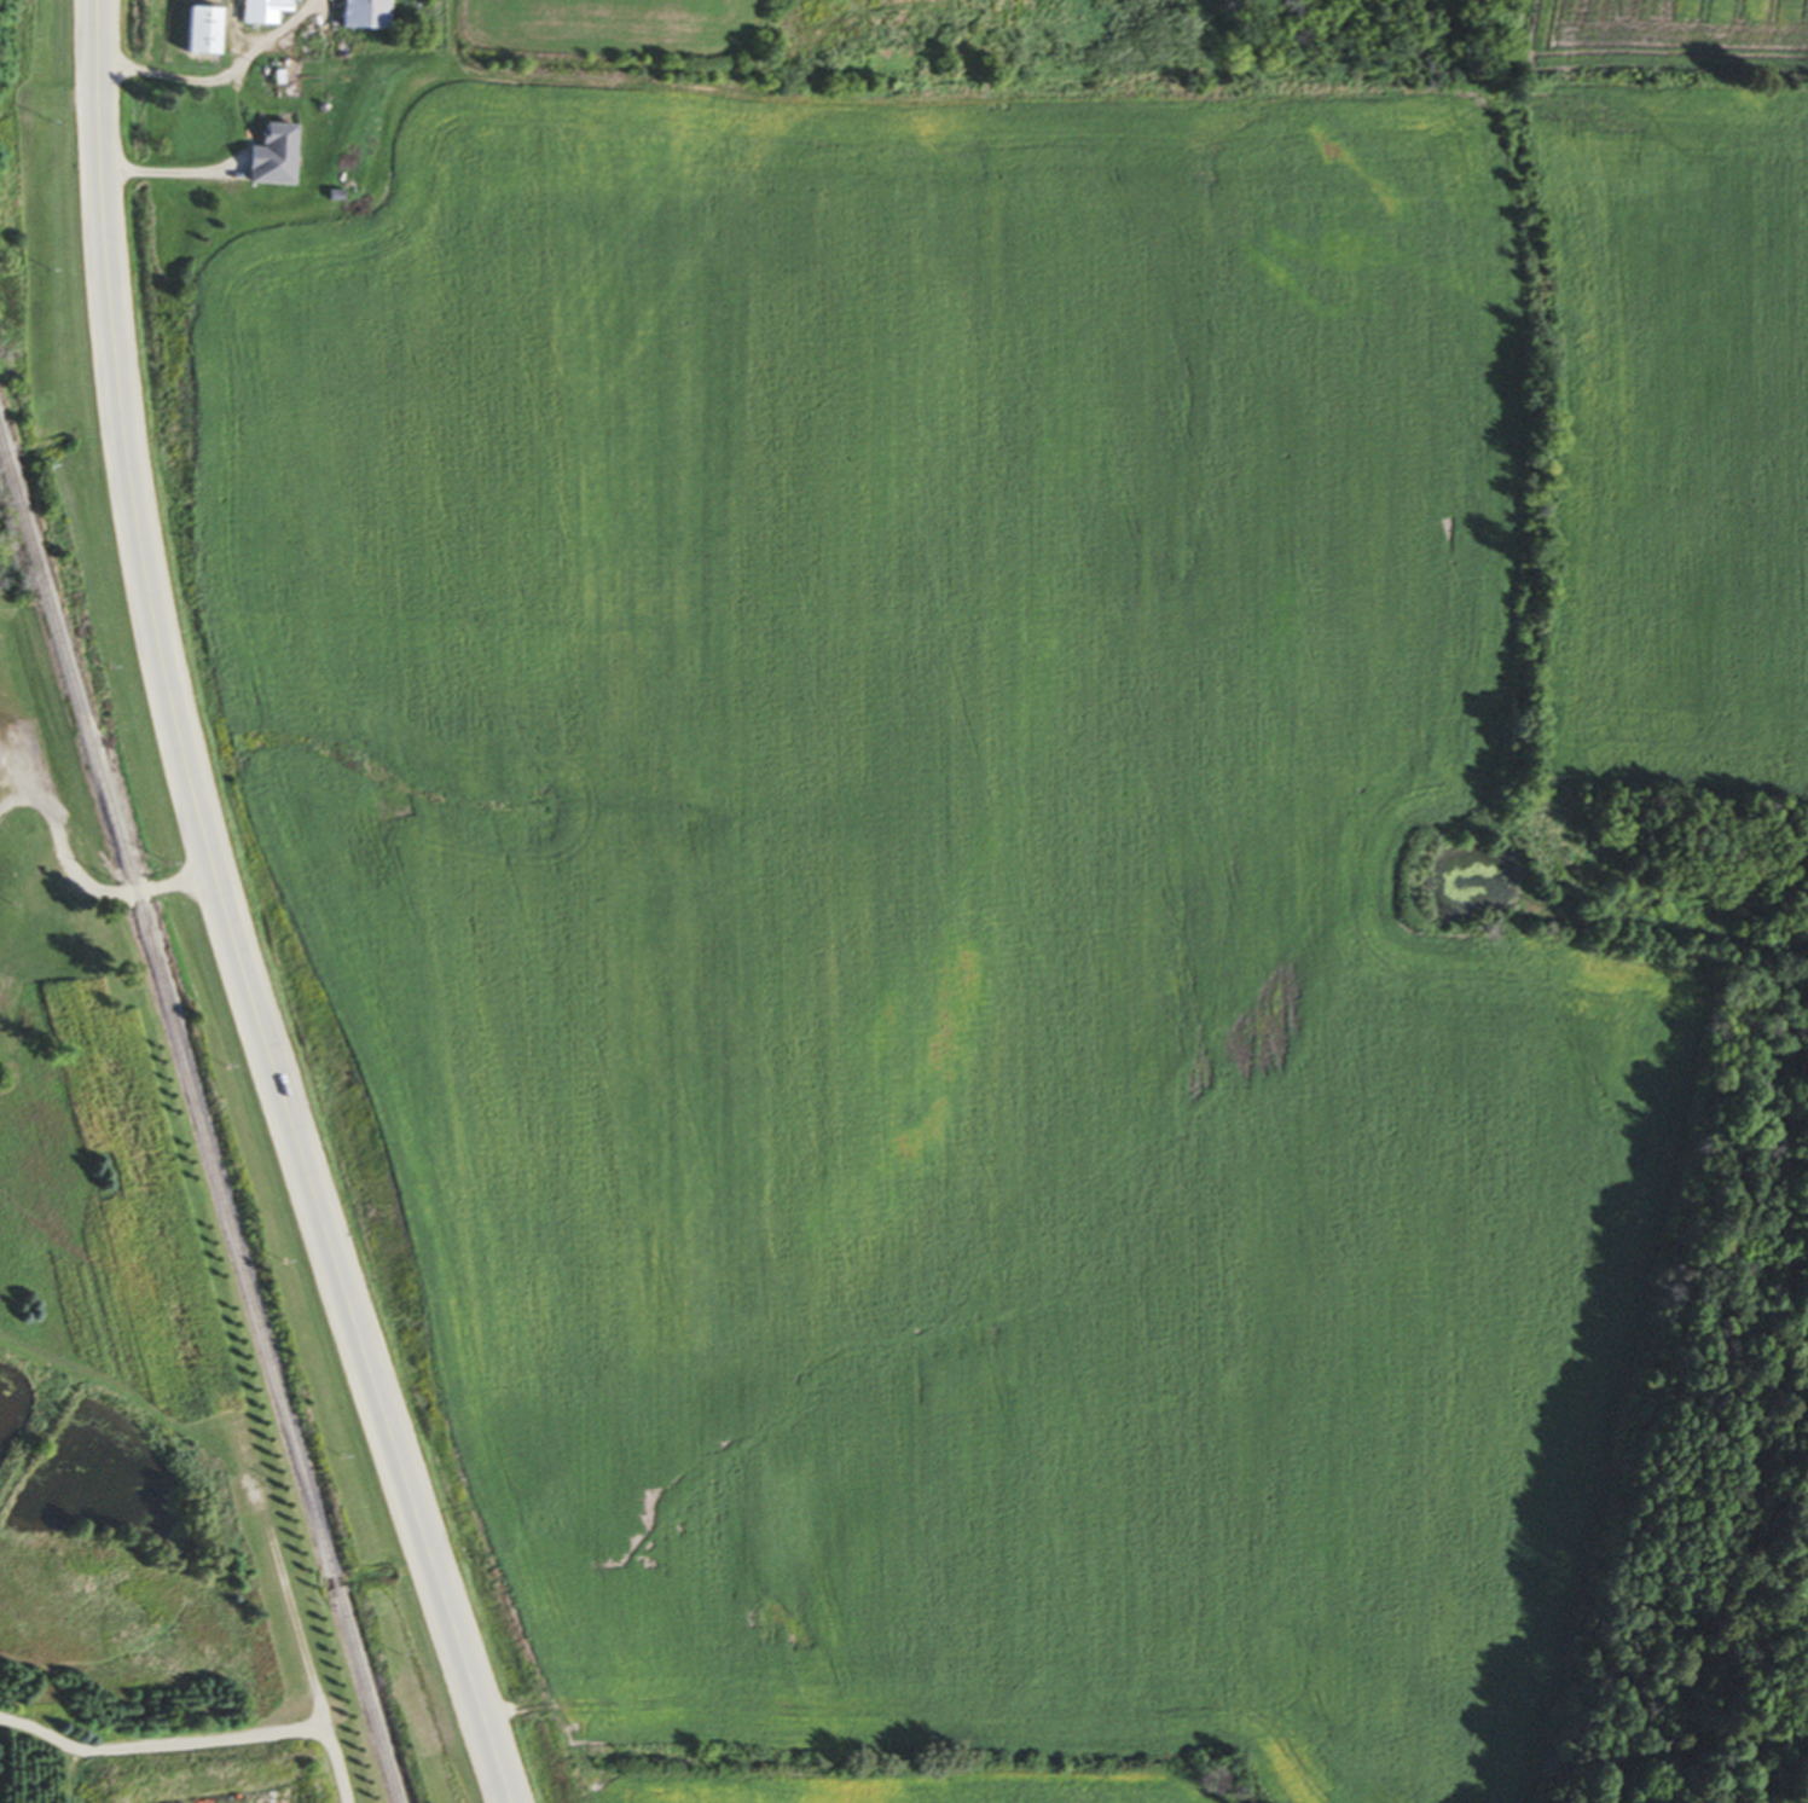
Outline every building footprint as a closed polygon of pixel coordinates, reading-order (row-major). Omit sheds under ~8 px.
[(244,24),(279,25),(280,12),(295,13),(295,0),(245,0),(244,24)] [(347,29),(392,30),(393,0),(348,0),(347,29)] [(225,55),(226,8),(195,7),(193,54),(225,55)] [(269,145),(239,145),(239,192),(269,192),(269,145)]
